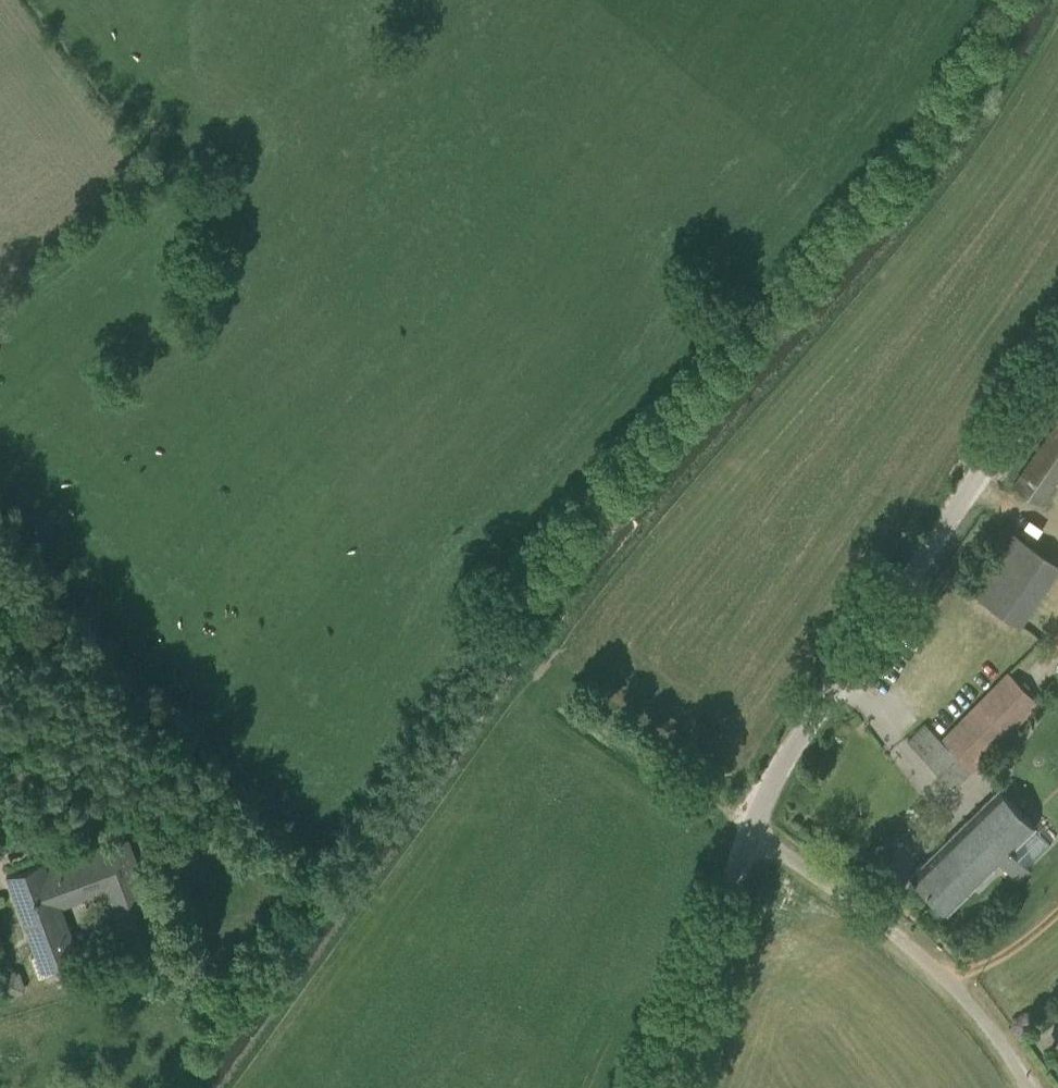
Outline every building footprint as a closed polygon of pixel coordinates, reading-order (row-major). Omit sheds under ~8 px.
[(1031,497),(1039,502),(1057,474),(1057,419),(1013,484),(1031,497)] [(965,590),(1015,626),(1056,566),(1006,530),(965,590)] [(907,742),(953,787),(968,772),(1035,703),(1006,674),(941,740),(924,724),(907,742)] [(998,789),(909,875),(947,914),(947,913),(999,862),(1018,881),(1029,870),(1027,869),(1051,846),(1034,829),(1035,828),(998,789)] [(6,876),(42,971),(79,958),(60,907),(104,891),(107,897),(113,895),(125,928),(119,930),(123,941),(159,928),(127,841),(46,871),(43,862),(6,876)] [(1057,1046),(1057,1023),(1057,1022),(1046,1032),(1057,1046)]
